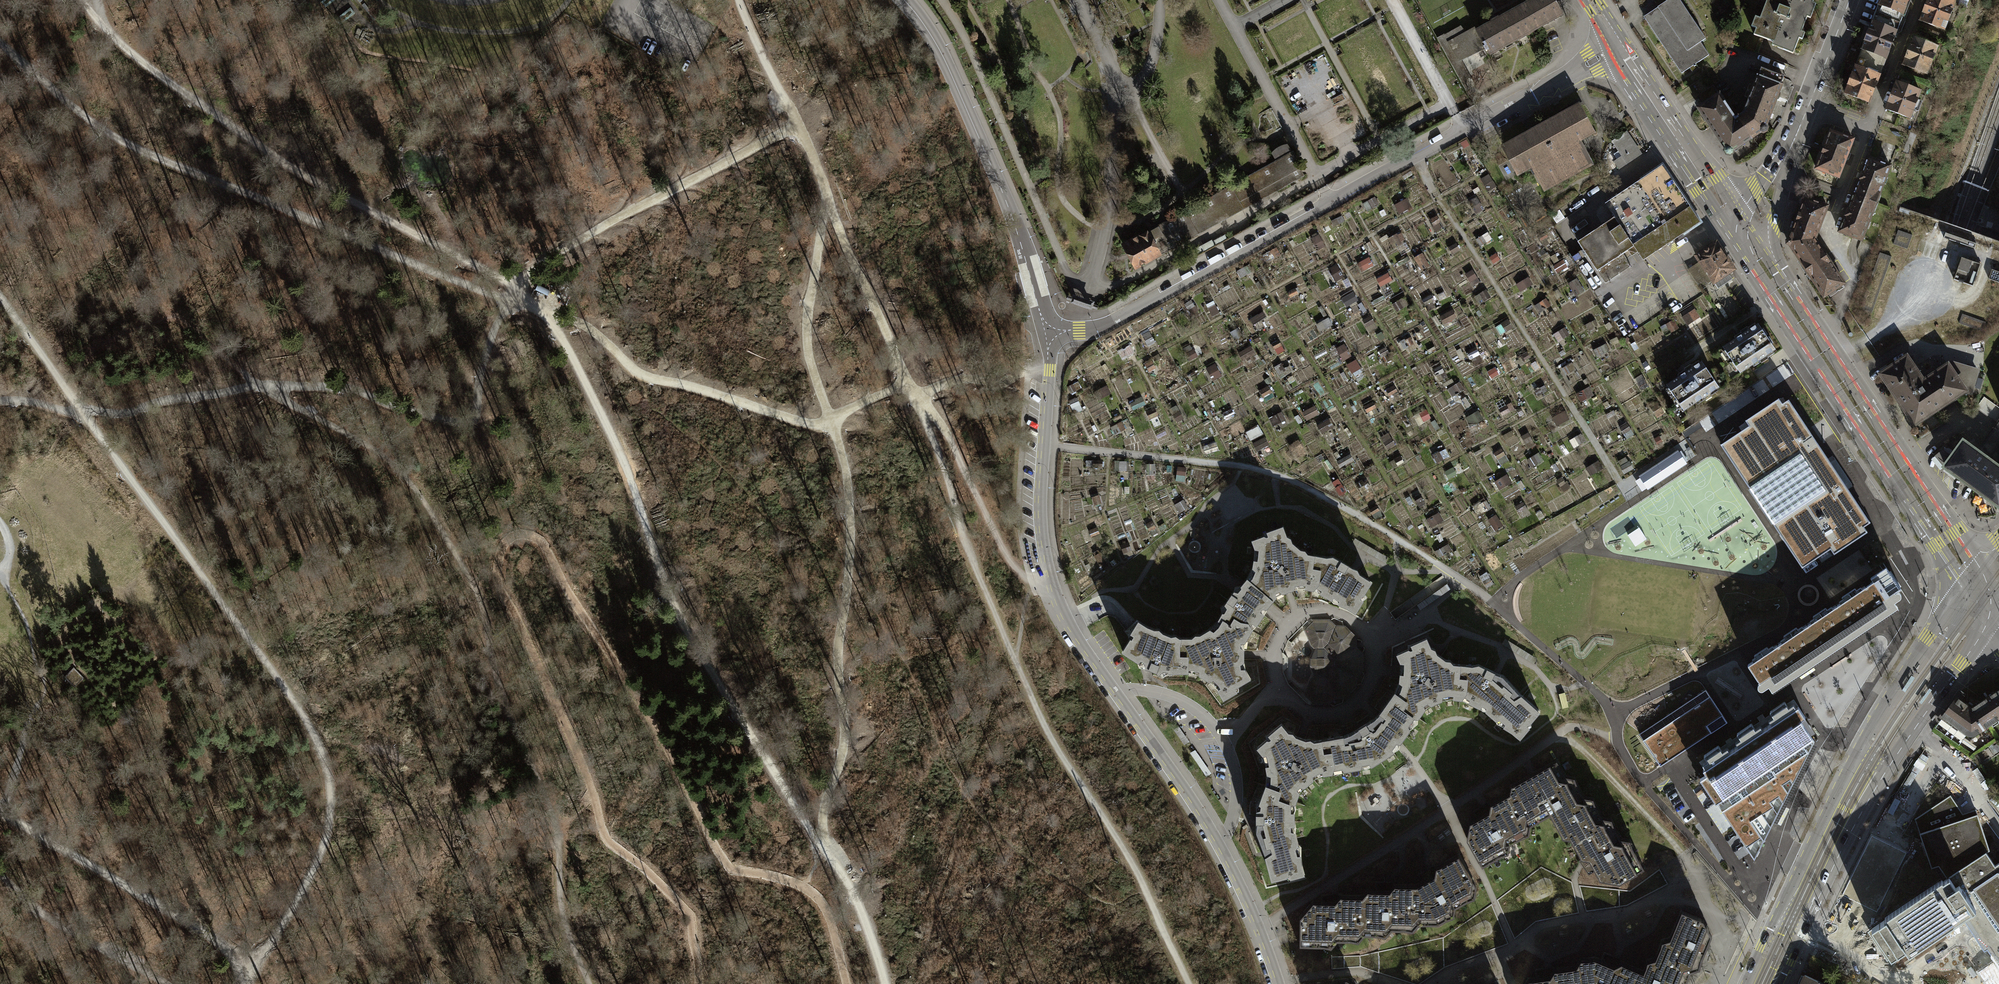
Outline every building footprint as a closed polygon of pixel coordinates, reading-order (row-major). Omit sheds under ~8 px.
[(1513,12),(1525,33),(1532,29),(1533,31),(1561,15),(1553,0),(1535,0),(1534,0),(1532,0),(1527,3),(1527,4),(1513,12)] [(1645,21),(1679,73),(1707,55),(1698,42),(1703,38),(1678,0),(1665,0),(1655,7),(1659,12),(1645,21)] [(1752,34),(1782,46),(1781,49),(1791,53),(1812,0),(1765,0),(1752,34)] [(1870,22),(1894,31),(1906,0),(1878,0),(1870,22)] [(1918,20),(1943,29),(1953,2),(1947,0),(1926,0),(1924,5),(1918,20)] [(1525,33),(1513,12),(1499,20),(1498,19),(1492,22),(1492,23),(1477,31),(1477,32),(1484,46),(1486,46),(1486,47),(1490,54),(1491,53),(1490,52),(1497,48),(1498,50),(1518,38),(1517,37),(1525,33)] [(1870,22),(1859,49),(1884,58),(1890,42),(1894,31),(1870,22)] [(1451,64),(1486,47),(1486,46),(1484,46),(1477,32),(1477,31),(1475,28),(1465,33),(1461,27),(1444,36),(1444,35),(1439,38),(1439,39),(1438,39),(1451,64)] [(1905,55),(1902,64),(1926,73),(1936,47),(1912,38),(1905,55)] [(1859,49),(1853,66),(1877,75),(1880,67),(1884,58),(1859,49)] [(1877,75),(1853,66),(1842,93),(1867,102),(1877,75)] [(1702,104),(1696,108),(1724,150),(1729,151),(1759,131),(1763,126),(1782,78),(1759,69),(1751,90),(1742,112),(1732,119),(1717,94),(1702,104)] [(1889,95),(1884,108),(1908,118),(1918,90),(1894,82),(1889,95)] [(1696,96),(1702,104),(1717,94),(1718,93),(1713,85),(1696,96)] [(1577,107),(1501,148),(1515,172),(1530,164),(1535,172),(1534,173),(1542,188),(1589,162),(1580,148),(1579,148),(1575,140),(1590,131),(1577,107)] [(1626,131),(1612,141),(1623,157),(1614,162),(1619,169),(1642,154),(1626,131)] [(1821,149),(1814,168),(1836,177),(1851,139),(1828,131),(1821,149)] [(1196,204),(1208,226),(1301,176),(1297,168),(1298,167),(1290,153),(1196,204)] [(1851,194),(1874,202),(1888,165),(1865,157),(1858,176),(1851,194)] [(1613,217),(1575,242),(1603,283),(1629,266),(1621,253),(1632,246),(1641,260),(1698,222),(1660,165),(1603,203),(1613,217)] [(1846,207),(1837,231),(1859,239),(1874,202),(1851,194),(1846,207)] [(1794,222),(1816,230),(1825,205),(1819,203),(1803,197),(1794,222)] [(1145,232),(1157,254),(1195,233),(1183,211),(1145,232)] [(1816,230),(1794,222),(1786,242),(1804,269),(1824,256),(1813,239),(1816,230)] [(1908,249),(1913,235),(1900,230),(1895,243),(1908,249)] [(1122,245),(1133,267),(1157,254),(1145,232),(1122,245)] [(1976,244),(1946,234),(1944,238),(1975,249),(1976,244)] [(1694,255),(1715,288),(1730,279),(1726,273),(1731,269),(1714,243),(1694,255)] [(1416,257),(1422,271),(1430,267),(1424,254),(1416,257)] [(1824,256),(1804,269),(1823,296),(1842,283),(1824,256)] [(1370,257),(1359,262),(1363,269),(1373,264),(1370,257)] [(1981,265),(1962,259),(1954,282),(1960,284),(1973,289),(1981,265)] [(1336,282),(1345,278),(1338,265),(1329,270),(1336,282)] [(1992,270),(1989,280),(1998,284),(1998,273),(1992,270)] [(1390,273),(1378,279),(1381,287),(1393,281),(1390,273)] [(1354,293),(1345,298),(1349,306),(1359,301),(1354,293)] [(1697,310),(1683,315),(1687,326),(1701,320),(1697,310)] [(1363,320),(1369,332),(1378,329),(1372,316),(1363,320)] [(1756,323),(1721,347),(1738,373),(1773,349),(1756,323)] [(1345,344),(1338,349),(1345,361),(1352,357),(1345,344)] [(1129,349),(1120,352),(1123,359),(1131,355),(1129,349)] [(1928,417),(1929,414),(1948,401),(1950,402),(1957,397),(1957,395),(1964,391),(1947,365),(1926,379),(1920,378),(1906,357),(1881,373),(1886,380),(1885,384),(1889,390),(1892,390),(1905,409),(1904,413),(1909,418),(1911,419),(1914,423),(1919,420),(1922,421),(1928,417)] [(1357,360),(1349,364),(1354,375),(1363,371),(1357,360)] [(1700,361),(1665,385),(1681,410),(1717,387),(1700,361)] [(1951,362),(1947,365),(1964,391),(1971,392),(1977,371),(1951,362)] [(1749,426),(1720,445),(1802,568),(1831,549),(1834,554),(1868,532),(1864,527),(1871,522),(1808,429),(1789,400),(1782,404),(1779,399),(1746,421),(1749,426)] [(1994,466),(1998,459),(1998,458),(1998,419),(1974,452),(1994,466)] [(1259,452),(1270,444),(1264,437),(1254,445),(1259,452)] [(1998,499),(1998,469),(1994,466),(1974,452),(1961,442),(1950,457),(1941,449),(1935,454),(1943,465),(1996,504),(1998,499)] [(1678,453),(1642,477),(1648,486),(1684,463),(1678,453)] [(1439,514),(1428,521),(1433,528),(1444,520),(1439,514)] [(1248,583),(1269,601),(1273,596),(1282,591),(1286,592),(1290,589),(1291,588),(1304,588),(1310,589),(1311,588),(1315,582),(1317,570),(1309,569),(1311,555),(1305,554),(1302,551),(1298,550),(1290,543),(1288,538),(1284,536),(1280,527),(1265,532),(1261,532),(1261,536),(1250,540),(1253,548),(1252,560),(1251,567),(1245,579),(1249,582),(1248,583)] [(1671,541),(1667,559),(1687,563),(1691,545),(1671,541)] [(1361,594),(1369,581),(1357,574),(1356,572),(1354,570),(1350,568),(1331,557),(1324,557),(1311,555),(1309,569),(1317,570),(1315,582),(1311,588),(1310,589),(1315,592),(1319,593),(1329,598),(1332,602),(1337,603),(1344,606),(1353,611),(1360,601),(1364,597),(1361,594)] [(1889,572),(1808,625),(1827,653),(1871,625),(1868,620),(1888,608),(1883,601),(1901,589),(1889,572)] [(1264,607),(1269,601),(1248,583),(1249,582),(1245,579),(1240,585),(1234,587),(1232,592),(1224,603),(1219,607),(1220,613),(1216,619),(1217,620),(1218,619),(1228,625),(1232,619),(1238,622),(1245,623),(1248,628),(1249,629),(1252,626),(1261,614),(1264,607)] [(1312,620),(1305,628),(1312,644),(1316,648),(1314,654),(1316,659),(1316,665),(1314,670),(1317,675),(1312,679),(1305,696),(1312,703),(1328,702),(1334,706),(1342,702),(1344,696),(1348,689),(1354,685),(1361,683),(1365,675),(1361,669),(1362,654),(1355,647),(1354,638),(1347,634),(1344,627),(1342,621),(1334,617),(1328,621),(1312,620)] [(1176,643),(1178,638),(1173,635),(1169,636),(1160,632),(1157,629),(1152,629),(1145,626),(1135,619),(1123,631),(1128,638),(1120,651),(1135,660),(1137,666),(1148,667),(1153,670),(1161,675),(1168,671),(1185,671),(1184,656),(1176,656),(1176,643)] [(1242,641),(1249,629),(1248,628),(1245,623),(1238,622),(1232,619),(1228,625),(1218,619),(1217,620),(1216,619),(1207,629),(1198,634),(1193,635),(1190,637),(1178,638),(1176,643),(1176,656),(1184,656),(1185,671),(1198,674),(1202,677),(1206,678),(1216,689),(1221,697),(1233,690),(1237,689),(1236,683),(1248,677),(1242,668),(1241,660),(1241,648),(1242,641)] [(1767,693),(1827,653),(1808,625),(1748,665),(1767,693)] [(1415,715),(1416,716),(1422,707),(1431,702),(1435,702),(1438,699),(1452,697),(1458,698),(1459,696),(1463,691),(1464,679),(1455,678),(1457,665),(1457,664),(1451,663),(1448,660),(1443,659),(1441,658),(1434,653),(1433,649),(1428,647),(1424,638),(1410,644),(1405,644),(1406,649),(1395,653),(1398,661),(1398,675),(1397,681),(1392,692),(1404,701),(1399,708),(1408,715),(1415,715)] [(1528,721),(1537,711),(1520,695),(1501,675),(1494,673),(1490,671),(1476,664),(1470,665),(1457,664),(1457,665),(1455,678),(1464,679),(1463,691),(1459,696),(1458,698),(1463,700),(1467,701),(1478,706),(1481,709),(1484,710),(1494,718),(1495,722),(1502,725),(1510,730),(1518,736),(1527,727),(1523,724),(1526,720),(1528,721)] [(85,679),(74,668),(64,677),(75,688),(85,679)] [(1960,691),(1975,702),(1990,724),(1998,718),(1998,671),(1998,672),(1994,671),(1992,669),(1960,691)] [(1974,735),(1990,724),(1975,702),(1960,691),(1941,716),(1967,734),(1974,735)] [(1414,722),(1416,716),(1415,715),(1408,715),(1399,708),(1404,701),(1392,692),(1378,712),(1371,718),(1363,723),(1349,732),(1340,735),(1318,739),(1320,753),(1329,751),(1331,764),(1328,770),(1328,771),(1334,772),(1343,768),(1358,766),(1364,767),(1395,748),(1397,747),(1398,741),(1407,729),(1414,722)] [(1710,696),(1643,740),(1660,766),(1727,722),(1710,696)] [(1798,706),(1748,739),(1786,796),(1814,742),(1800,721),(1805,717),(1798,706)] [(1291,800),(1293,801),(1296,790),(1303,784),(1307,782),(1310,777),(1322,772),(1328,771),(1328,770),(1331,764),(1329,751),(1320,753),(1318,739),(1312,740),(1308,738),(1303,739),(1293,735),(1290,731),(1286,731),(1279,723),(1267,733),(1263,735),(1265,738),(1255,746),(1261,752),(1264,764),(1265,771),(1263,784),(1277,789),(1274,797),(1285,801),(1291,800)] [(1754,860),(1786,796),(1748,739),(1703,770),(1706,774),(1700,779),(1702,782),(1732,827),(1734,831),(1749,853),(1754,860)] [(1586,819),(1599,811),(1591,797),(1582,796),(1572,777),(1565,775),(1558,765),(1556,760),(1537,771),(1528,776),(1511,785),(1509,793),(1505,796),(1515,814),(1527,806),(1535,822),(1550,814),(1550,815),(1562,837),(1570,838),(1571,839),(1573,842),(1592,831),(1586,819)] [(1263,857),(1270,878),(1283,874),(1286,877),(1289,875),(1302,872),(1299,861),(1298,853),(1298,845),(1295,842),(1292,829),(1293,826),(1292,822),(1292,810),(1293,805),(1293,801),(1291,800),(1285,801),(1274,797),(1277,789),(1263,784),(1258,800),(1254,805),(1255,810),(1255,815),(1255,823),(1254,830),(1263,857)] [(1515,814),(1505,796),(1491,804),(1482,810),(1480,807),(1472,811),(1477,818),(1469,822),(1466,839),(1482,866),(1508,852),(1509,843),(1529,833),(1530,824),(1535,822),(1527,806),(1515,814)] [(1995,865),(1986,852),(1989,851),(1977,814),(1961,819),(1953,808),(1956,806),(1949,796),(1915,819),(1932,868),(1939,866),(1946,878),(1949,876),(1955,885),(1958,883),(1976,910),(1962,919),(1983,951),(1986,949),(1998,968),(1998,862),(1995,865)] [(1592,831),(1573,842),(1586,866),(1583,867),(1584,867),(1589,874),(1595,871),(1600,879),(1620,882),(1644,868),(1639,859),(1628,839),(1620,838),(1609,818),(1601,817),(1599,811),(1586,819),(1592,831)] [(1476,886),(1458,855),(1436,868),(1428,873),(1426,870),(1418,875),(1422,882),(1416,885),(1411,885),(1411,906),(1424,906),(1425,923),(1438,923),(1453,916),(1455,906),(1474,897),(1476,886)] [(1949,876),(1946,878),(1942,881),(1941,880),(1884,918),(1884,921),(1871,929),(1880,943),(1890,958),(1892,957),(1904,949),(1908,955),(1943,932),(1962,919),(1976,910),(1958,883),(1955,885),(1949,876)] [(1411,906),(1411,885),(1396,885),(1384,885),(1384,882),(1382,882),(1375,882),(1375,890),(1367,890),(1362,896),(1356,896),(1356,917),(1371,917),(1371,933),(1384,935),(1391,928),(1406,928),(1412,930),(1419,922),(1425,923),(1424,906),(1411,906)] [(1356,917),(1356,896),(1339,897),(1330,897),(1330,893),(1321,895),(1321,901),(1313,901),(1299,916),(1299,945),(1321,946),(1331,947),(1337,939),(1358,941),(1365,934),(1371,933),(1371,917),(1356,917)] [(1677,967),(1690,972),(1700,968),(1701,959),(1712,935),(1703,919),(1681,910),(1670,938),(1661,940),(1658,953),(1679,962),(1677,967)] [(1637,969),(1619,962),(1611,959),(1613,956),(1604,953),(1600,960),(1594,957),(1580,959),(1576,966),(1571,967),(1573,983),(1630,983),(1637,969)] [(1690,972),(1677,967),(1679,962),(1658,953),(1655,957),(1646,960),(1643,971),(1637,969),(1630,983),(1686,983),(1690,972)] [(1571,967),(1550,971),(1545,972),(1544,969),(1535,970),(1537,977),(1528,979),(1525,983),(1573,983),(1571,967)] [(1800,983),(1825,983),(1804,975),(1800,983)]
